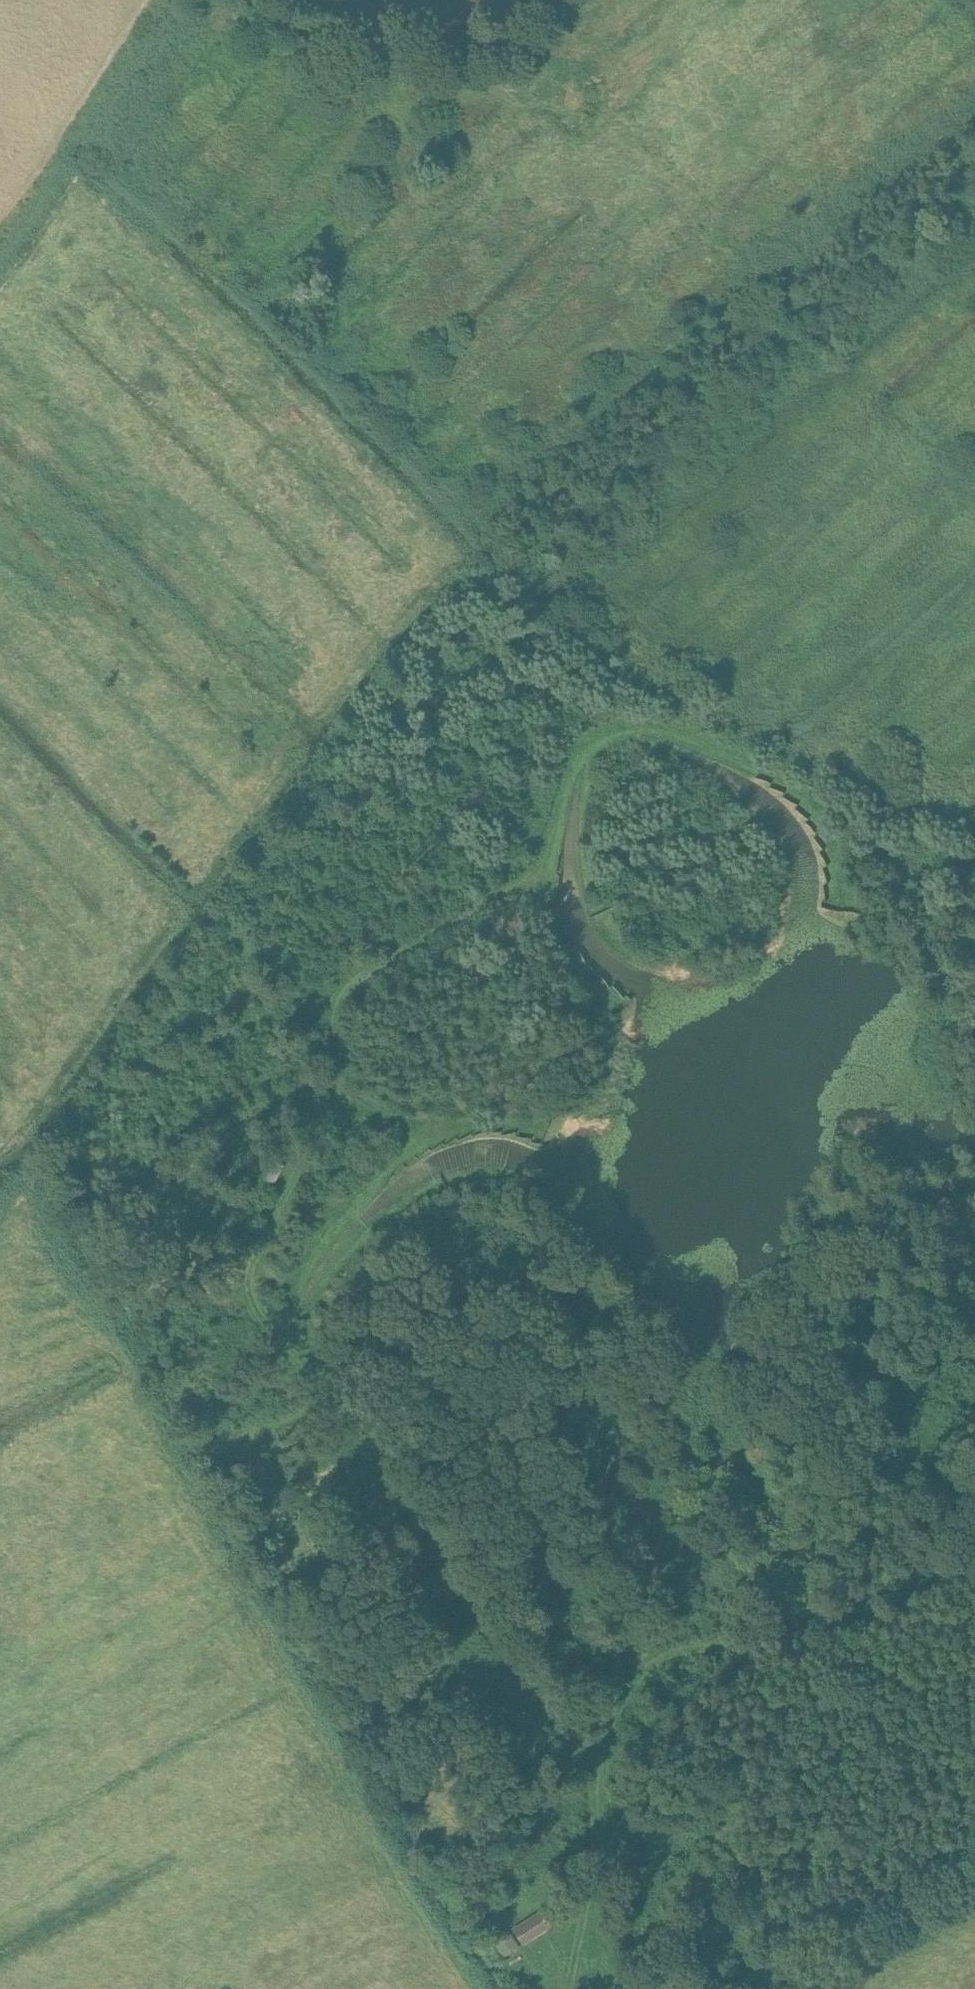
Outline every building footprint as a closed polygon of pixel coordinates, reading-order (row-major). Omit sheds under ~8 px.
[(515,1929),(525,1945),(550,1930),(540,1914),(515,1929)] [(509,1932),(494,1941),(503,1955),(518,1947),(509,1932)]
